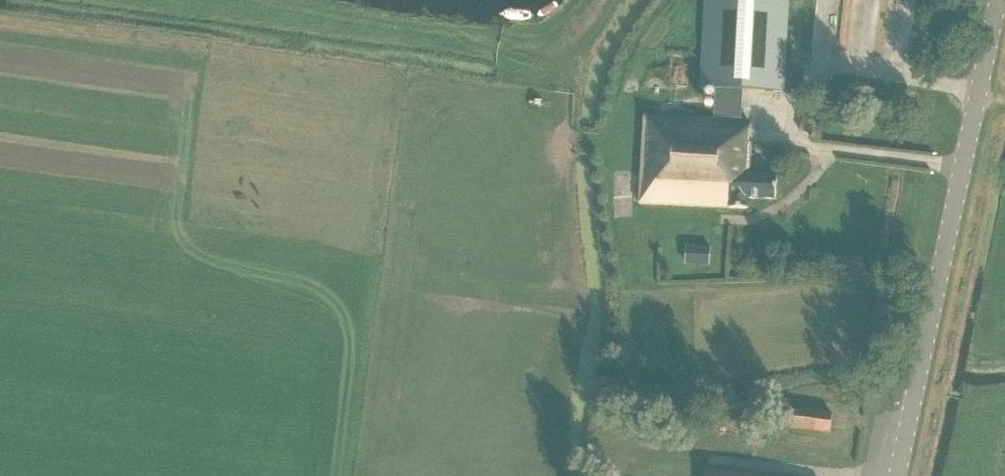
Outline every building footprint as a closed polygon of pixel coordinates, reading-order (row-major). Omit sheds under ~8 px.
[(742,121),(744,89),(785,92),(790,0),(707,0),(702,86),(717,87),(715,121),(742,121)] [(776,199),(777,175),(749,174),(751,142),(748,142),(750,122),(742,121),(715,121),(649,117),(643,204),(747,208),(748,197),(776,199)] [(703,258),(703,239),(680,239),(680,258),(703,258)] [(823,424),(823,406),(785,405),(784,423),(823,424)]
